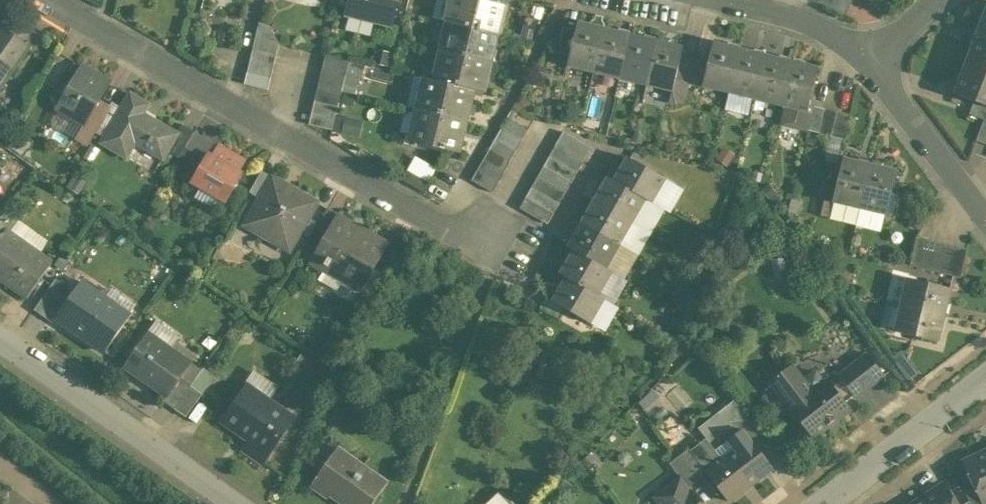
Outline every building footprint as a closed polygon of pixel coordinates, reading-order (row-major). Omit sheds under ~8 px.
[(349,14),(376,21),(376,17),(393,21),(398,0),(352,0),(349,14)] [(490,0),(452,0),(446,21),(456,24),(498,34),(501,34),(508,4),(490,0)] [(822,4),(846,16),(854,0),(823,0),(822,4)] [(963,71),(985,80),(985,10),(963,71)] [(261,19),(257,37),(280,42),(271,21),(261,19)] [(606,29),(579,22),(577,30),(571,55),(569,65),(595,72),(606,29)] [(498,34),(456,24),(448,52),(491,63),(498,34)] [(0,27),(0,91),(32,46),(2,25),(0,27)] [(577,30),(564,27),(558,52),(571,55),(577,30)] [(631,35),(606,29),(595,72),(621,78),(631,35)] [(657,41),(631,35),(621,78),(647,84),(657,41)] [(280,42),(257,37),(254,49),(277,54),(280,42)] [(684,48),(657,41),(647,84),(673,90),(682,55),(684,48)] [(741,49),(714,43),(709,62),(704,86),(706,87),(730,93),(741,49)] [(277,54),(254,49),(251,60),(274,66),(277,54)] [(766,55),(741,49),(730,93),(756,99),(766,55)] [(491,63),(448,52),(441,81),(441,82),(474,90),(484,93),(491,63)] [(350,60),(327,54),(324,66),(347,71),(350,60)] [(696,59),(682,55),(676,81),(689,84),(696,59)] [(792,62),(766,55),(756,99),(782,104),(792,62)] [(57,78),(65,63),(58,59),(50,74),(57,78)] [(709,62),(696,59),(689,84),(690,84),(705,88),(706,87),(704,86),(709,62)] [(274,66),(251,60),(248,72),(272,78),(274,66)] [(819,68),(792,62),(782,104),(786,105),(784,117),(787,118),(788,124),(802,127),(805,122),(809,123),(813,105),(810,104),(819,68)] [(83,66),(59,108),(86,123),(87,124),(101,100),(111,82),(83,66)] [(347,71),(324,66),(321,77),(344,83),(347,71)] [(963,71),(955,93),(975,101),(985,105),(985,80),(963,71)] [(272,78),(248,72),(246,84),(269,89),(272,78)] [(344,83),(321,77),(318,89),(342,95),(344,83)] [(474,90),(441,82),(441,81),(425,77),(418,109),(466,121),(474,90)] [(689,84),(676,81),(673,90),(670,103),(677,105),(681,104),(687,99),(690,84),(689,84)] [(342,95),(318,89),(316,101),(339,106),(342,95)] [(149,104),(131,94),(125,104),(107,135),(103,142),(128,156),(136,141),(164,157),(169,150),(178,133),(143,113),(149,104)] [(115,98),(111,106),(97,129),(107,135),(125,104),(115,98)] [(101,100),(87,124),(86,123),(82,130),(93,137),(97,129),(111,106),(101,100)] [(339,106),(316,101),(313,112),(336,118),(339,106)] [(975,101),(970,114),(985,119),(985,120),(985,105),(975,101)] [(826,108),(813,105),(809,123),(808,130),(820,133),(826,108)] [(535,119),(514,107),(508,118),(529,130),(535,119)] [(837,111),(826,108),(820,133),(832,135),(837,111)] [(466,121),(418,109),(410,140),(459,152),(466,121)] [(851,114),(837,111),(832,135),(846,139),(851,114)] [(336,118),(313,112),(310,124),(333,130),(336,118)] [(363,134),(364,118),(346,117),(345,132),(363,134)] [(529,130),(508,118),(502,128),(523,140),(529,130)] [(985,119),(977,140),(985,144),(985,120),(985,119)] [(178,133),(169,150),(180,157),(186,147),(195,131),(183,124),(178,133)] [(523,140),(502,128),(496,138),(517,150),(523,140)] [(216,143),(195,131),(186,147),(207,159),(210,154),(216,143)] [(592,148),(564,132),(556,145),(584,161),(592,148)] [(846,139),(832,135),(825,164),(842,169),(844,158),(846,139)] [(517,150),(496,138),(490,149),(511,161),(517,150)] [(207,159),(194,182),(227,200),(242,173),(239,171),(246,160),(219,144),(212,156),(210,154),(207,159)] [(584,161),(556,145),(550,156),(578,172),(584,161)] [(511,161),(490,149),(484,159),(505,171),(511,161)] [(578,172),(550,156),(545,166),(572,182),(578,172)] [(666,178),(629,157),(616,181),(646,198),(652,202),(666,178)] [(871,165),(844,158),(842,169),(834,201),(860,207),(871,165)] [(505,171),(484,159),(478,169),(499,181),(505,171)] [(897,171),(871,165),(860,207),(857,221),(876,226),(883,223),(885,213),(887,214),(897,171)] [(572,182),(545,166),(539,177),(566,193),(572,182)] [(432,183),(408,169),(402,179),(426,193),(432,183)] [(499,181),(478,169),(472,180),(493,192),(499,181)] [(263,170),(251,191),(262,198),(274,176),(263,170)] [(262,198),(246,224),(291,250),(319,202),(274,176),(262,198)] [(566,193),(539,177),(533,187),(560,203),(566,193)] [(616,181),(610,178),(597,201),(633,222),(646,198),(616,181)] [(560,203),(533,187),(527,197),(554,213),(560,203)] [(554,213),(527,197),(520,208),(548,224),(554,213)] [(633,222),(597,201),(584,224),(620,244),(633,222)] [(329,208),(316,229),(327,235),(339,214),(329,208)] [(0,216),(0,240),(8,229),(16,218),(5,209),(0,216)] [(390,242),(339,213),(339,214),(327,235),(311,262),(362,291),(375,269),(389,243),(390,242)] [(620,244),(584,224),(570,247),(576,250),(606,268),(620,244)] [(31,226),(24,236),(44,249),(50,239),(31,226)] [(32,246),(8,229),(0,240),(0,277),(6,281),(32,246)] [(943,242),(918,236),(911,265),(936,272),(943,242)] [(955,245),(943,242),(936,272),(947,274),(955,245)] [(389,243),(375,269),(384,275),(399,249),(389,243)] [(968,248),(955,245),(947,274),(961,278),(968,248)] [(32,246),(6,281),(28,297),(53,262),(32,246)] [(606,268),(576,250),(562,274),(568,277),(598,295),(612,271),(606,268)] [(952,286),(909,276),(902,305),(945,315),(952,286)] [(598,295),(568,277),(555,300),(554,301),(567,309),(591,322),(604,298),(598,295)] [(57,278),(35,309),(55,322),(58,317),(57,317),(76,291),(57,278)] [(106,298),(83,281),(76,291),(57,317),(58,317),(106,351),(131,315),(106,298)] [(106,298),(131,315),(139,304),(114,287),(106,298)] [(567,309),(554,301),(555,300),(548,296),(541,307),(562,318),(567,309)] [(945,315),(902,305),(896,329),(939,340),(945,315)] [(148,332),(168,346),(178,333),(158,318),(148,332)] [(168,346),(148,332),(125,365),(168,395),(180,378),(191,362),(168,346)] [(501,358),(486,353),(483,360),(498,366),(501,358)] [(868,353),(839,376),(842,380),(854,396),(856,397),(885,375),(868,353)] [(545,359),(536,355),(531,368),(541,372),(545,359)] [(191,386),(202,370),(191,362),(180,378),(191,386)] [(793,366),(773,382),(792,407),(812,392),(804,381),(793,366)] [(191,386),(202,394),(213,378),(202,370),(191,386)] [(244,389),(263,403),(265,401),(277,384),(258,371),(244,389)] [(817,371),(804,381),(812,392),(825,382),(817,371)] [(168,395),(164,400),(175,408),(191,386),(180,378),(168,395)] [(812,392),(792,407),(815,436),(829,426),(830,427),(838,422),(836,420),(850,409),(845,403),(833,387),(828,380),(825,382),(812,392)] [(842,380),(833,387),(845,403),(854,396),(842,380)] [(191,386),(175,408),(186,416),(202,394),(191,386)] [(293,421),(265,401),(263,403),(244,389),(225,416),(253,436),(244,448),(264,462),(293,421)] [(731,403),(718,413),(728,428),(737,421),(742,418),(731,403)] [(762,432),(748,413),(742,418),(737,421),(743,429),(750,439),(751,438),(752,439),(762,432)] [(737,421),(728,428),(735,436),(743,429),(737,421)] [(735,436),(729,441),(736,450),(750,439),(743,429),(735,436)] [(708,471),(707,472),(729,501),(773,467),(752,439),(751,438),(708,471)] [(700,461),(690,447),(680,455),(698,479),(707,472),(708,471),(700,461)] [(337,449),(312,486),(329,497),(333,492),(350,503),(373,503),(389,481),(354,458),(353,460),(337,449)] [(966,462),(977,485),(985,502),(985,453),(966,462)] [(680,455),(670,463),(681,477),(682,477),(689,486),(698,479),(680,455)] [(689,486),(682,477),(681,477),(663,492),(672,503),(702,503),(689,486)] [(944,485),(924,499),(928,503),(957,503),(944,485)] [(965,491),(970,501),(972,503),(985,503),(985,502),(977,485),(965,491)] [(488,503),(510,503),(499,493),(488,503)]
